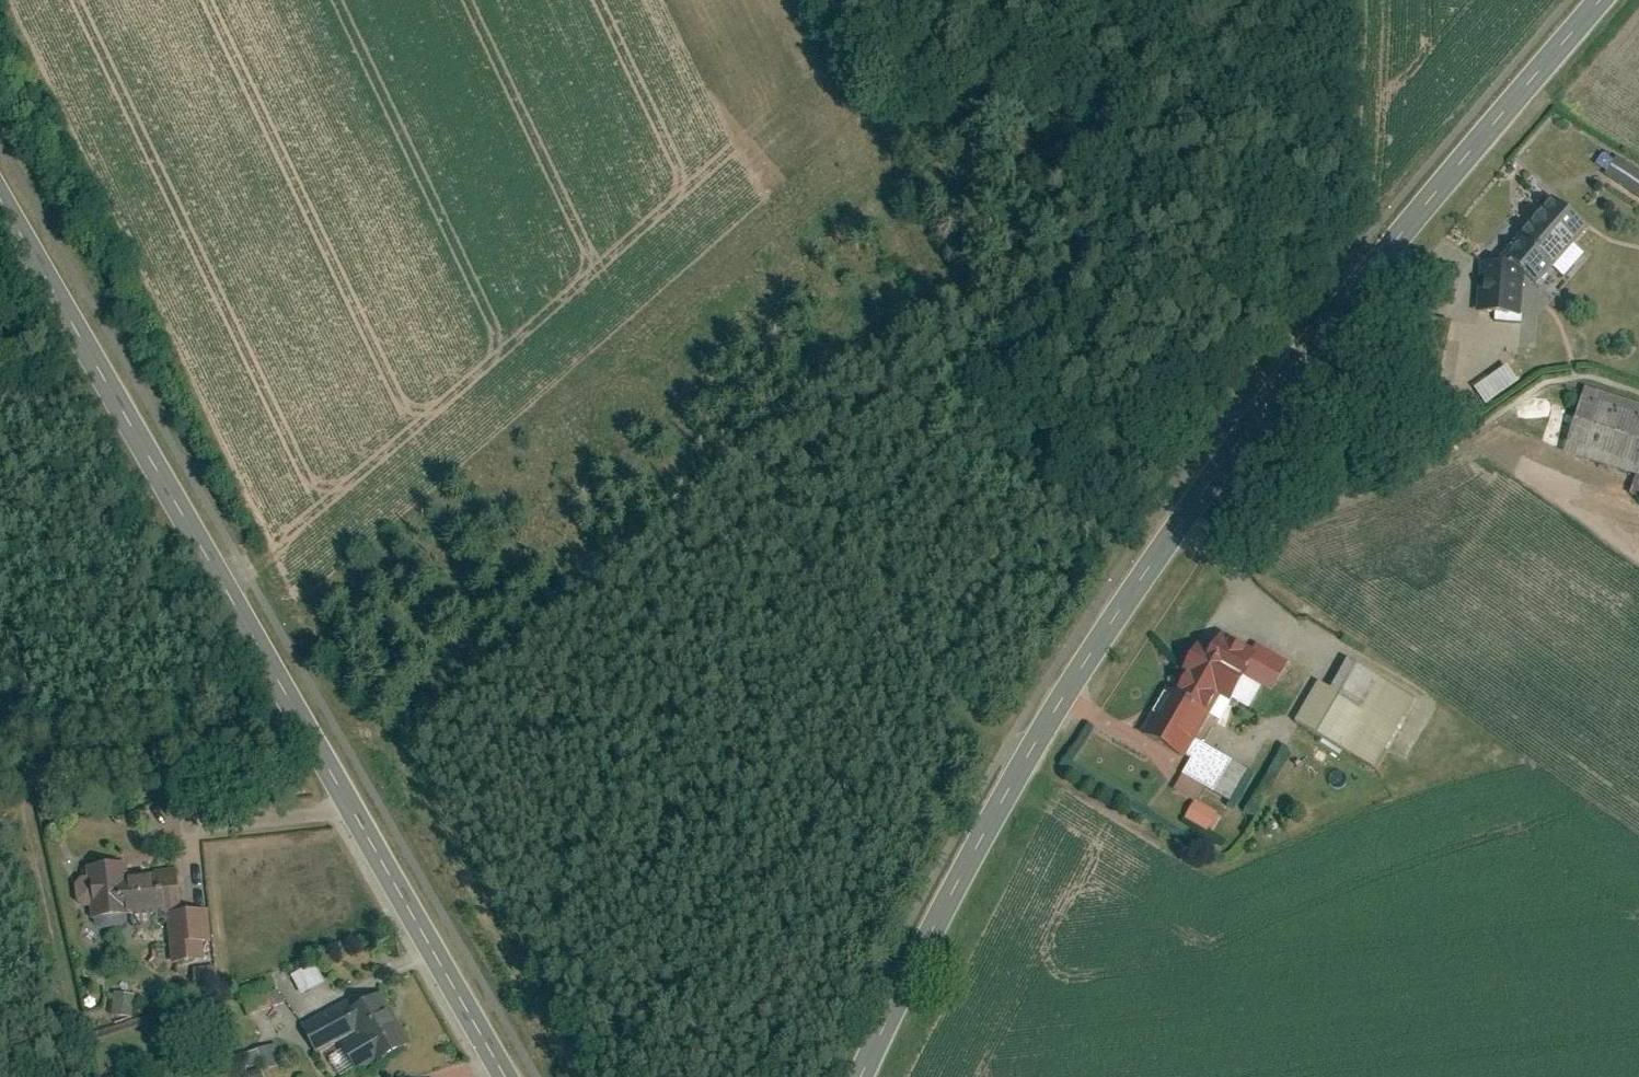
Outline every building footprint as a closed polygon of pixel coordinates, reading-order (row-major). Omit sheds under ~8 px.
[(1616,161),(1605,177),(1638,198),(1638,175),(1616,161)] [(1502,267),(1471,268),(1473,325),(1521,324),(1520,284),(1539,298),(1551,281),(1564,290),(1583,263),(1571,254),(1583,237),(1544,209),(1502,267)] [(1469,387),(1480,404),(1513,382),(1502,365),(1469,387)] [(1583,399),(1563,461),(1638,486),(1638,417),(1583,399)] [(1210,663),(1194,654),(1146,748),(1189,769),(1173,802),(1193,812),(1198,802),(1224,815),(1241,781),(1191,756),(1205,729),(1223,738),(1232,719),(1249,727),(1261,703),(1270,708),(1289,673),(1252,654),(1247,664),(1217,648),(1210,663)] [(1292,737),(1296,739),(1374,782),(1413,711),(1343,672),(1327,701),(1315,695),(1292,737)] [(1213,826),(1190,815),(1182,831),(1206,842),(1213,826)] [(129,863),(88,866),(89,877),(81,878),(77,884),(79,900),(85,906),(92,906),(93,920),(101,928),(122,926),(129,919),(129,914),(169,911),(173,964),(207,961),(206,942),(213,942),(210,909),(182,911),(178,869),(154,871),(154,877),(130,879),(129,863)] [(316,962),(294,974),(304,992),(326,980),(316,962)] [(271,984),(241,994),(247,1013),(277,1003),(271,984)] [(382,984),(307,1025),(321,1049),(359,1028),(363,1036),(344,1047),(358,1073),(414,1043),(382,984)] [(137,995),(115,992),(111,1015),(133,1018),(137,995)] [(238,1049),(244,1076),(266,1076),(265,1068),(287,1064),(283,1040),(238,1049)]
